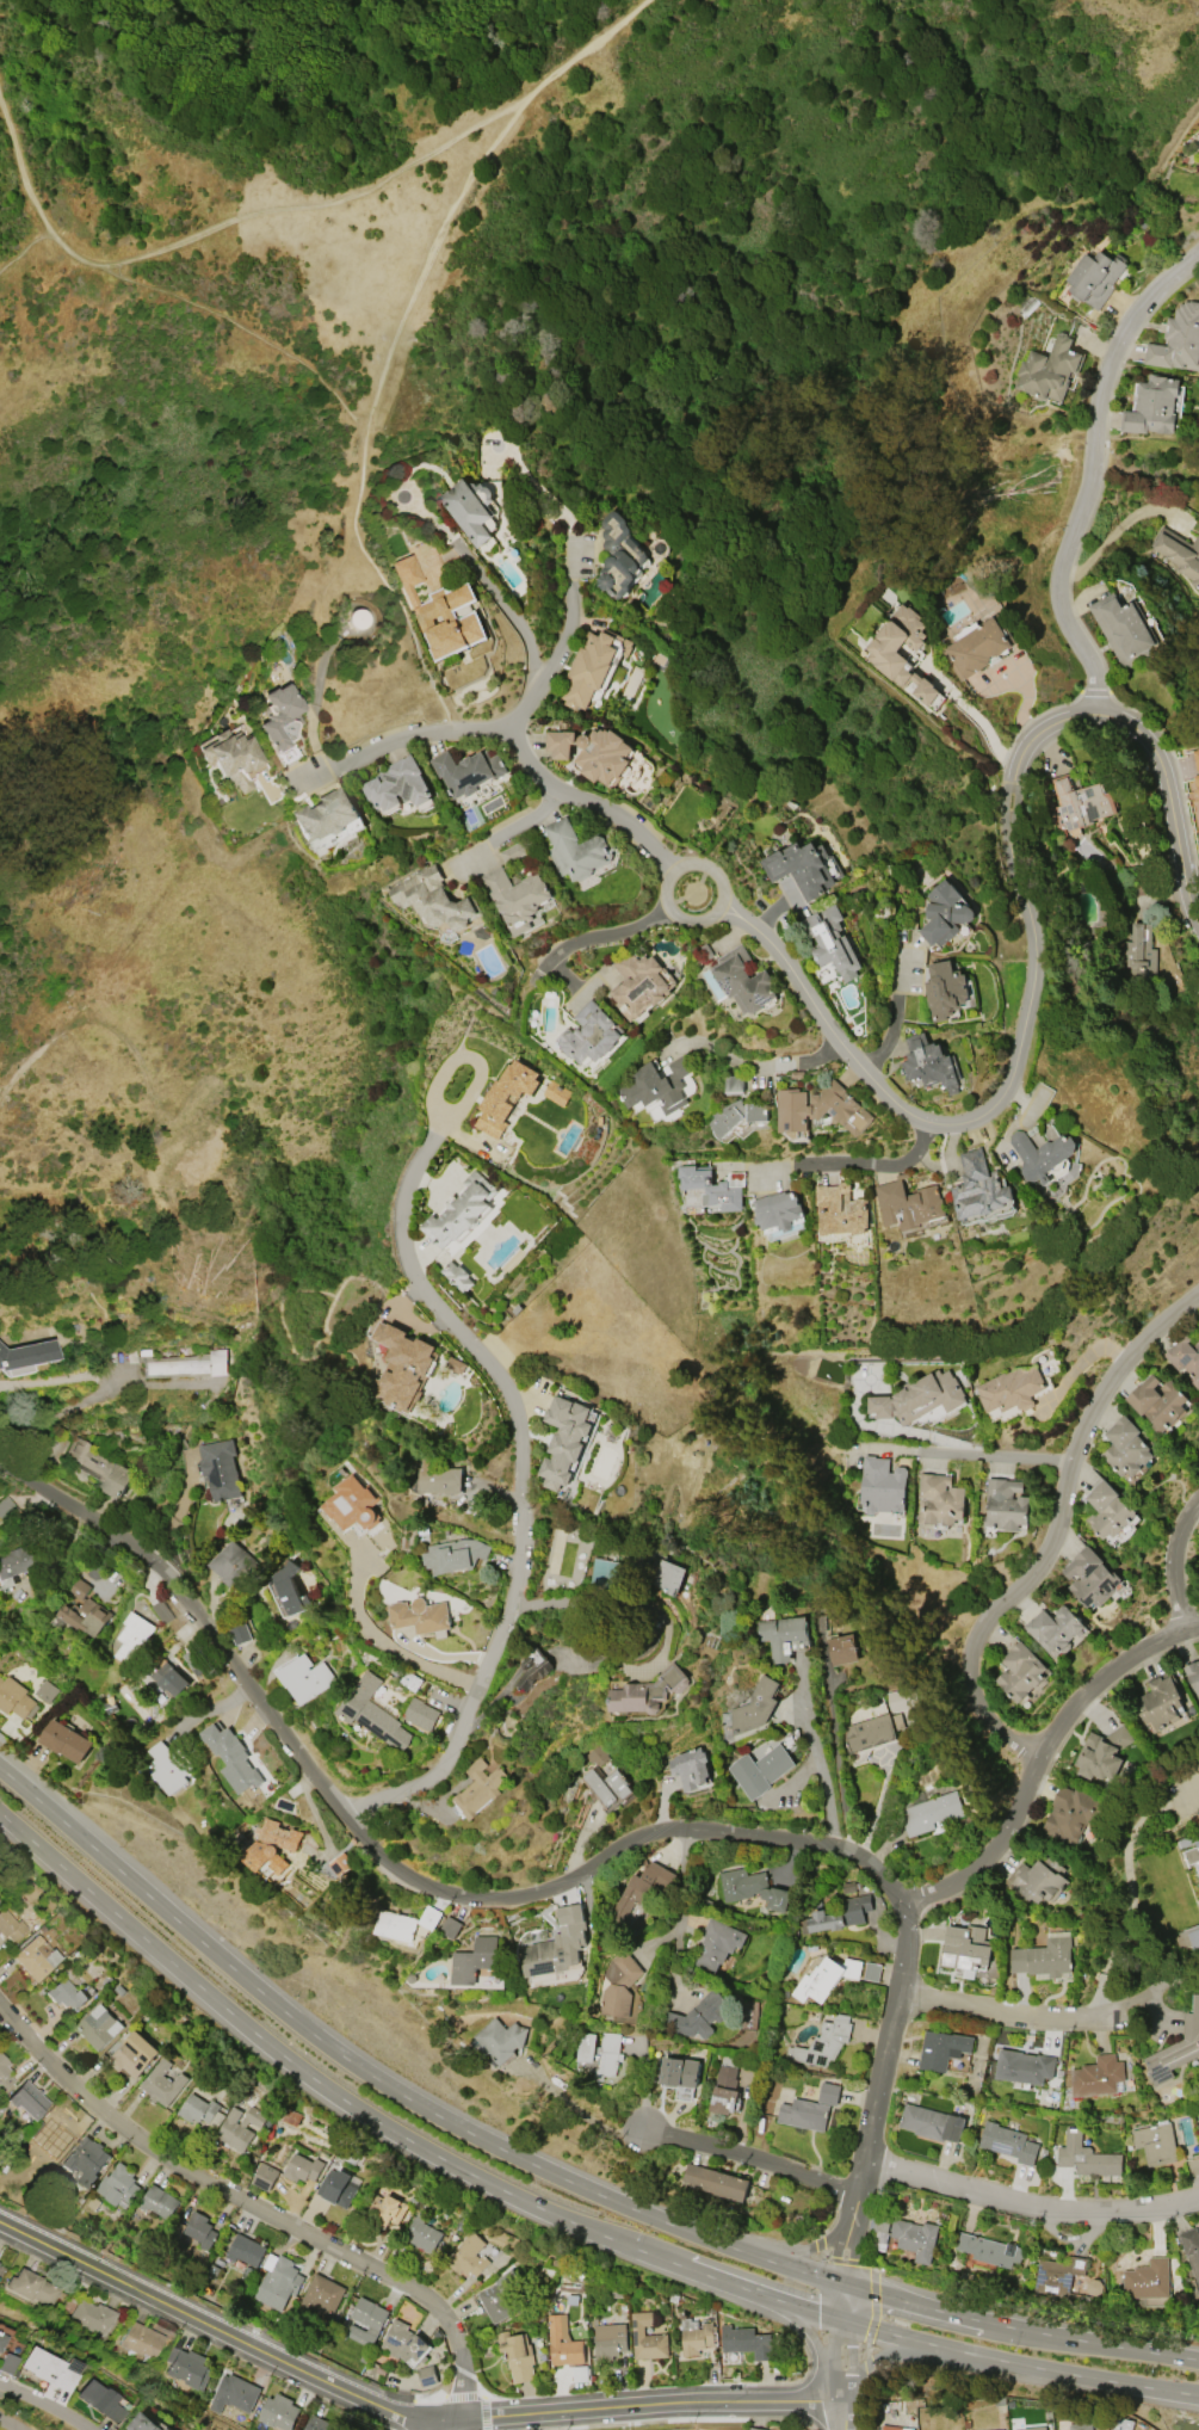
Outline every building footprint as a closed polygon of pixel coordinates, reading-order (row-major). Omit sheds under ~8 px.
[(1084,253),(1093,258),(1099,249),(1110,257),(1112,254),(1115,255),(1117,252),(1126,259),(1124,263),(1126,264),(1113,283),(1115,285),(1098,310),(1080,298),(1077,302),(1069,296),(1073,291),(1068,289),(1071,284),(1065,279),(1084,253)] [(1188,301),(1198,302),(1198,355),(1198,362),(1198,371),(1172,366),(1172,369),(1143,363),(1147,343),(1167,346),(1168,339),(1163,338),(1167,316),(1173,317),(1175,307),(1178,307),(1179,302),(1182,303),(1183,301),(1188,302),(1188,301)] [(1013,387),(1018,375),(1015,374),(1021,359),(1025,360),(1028,349),(1047,356),(1056,334),(1061,332),(1065,333),(1068,337),(1073,338),(1069,347),(1084,352),(1077,375),(1073,372),(1061,405),(1013,387)] [(1120,431),(1121,409),(1136,411),(1137,382),(1147,382),(1148,374),(1158,375),(1158,376),(1166,376),(1166,377),(1179,378),(1178,396),(1175,396),(1174,413),(1175,413),(1174,433),(1173,432),(1173,434),(1120,431)] [(477,548),(438,497),(463,476),(468,482),(472,480),(476,486),(481,482),(484,486),(487,486),(489,487),(490,489),(492,492),(493,494),(492,497),(494,500),(489,505),(495,513),(483,523),(494,536),(477,548)] [(608,556),(610,556),(611,555),(610,555),(608,554),(607,554),(606,553),(606,551),(605,551),(605,550),(604,549),(604,548),(604,547),(604,545),(604,544),(604,543),(604,541),(605,539),(604,539),(604,538),(602,537),(602,535),(602,534),(602,532),(602,531),(604,530),(604,529),(604,528),(602,526),(602,525),(602,524),(602,523),(602,522),(602,520),(602,519),(604,518),(605,517),(606,516),(607,514),(608,512),(610,511),(611,511),(612,511),(614,511),(616,511),(617,511),(618,512),(619,513),(622,514),(623,517),(624,518),(625,519),(625,520),(626,522),(626,523),(626,524),(628,525),(628,526),(629,528),(629,529),(629,530),(629,531),(629,532),(629,534),(629,535),(643,549),(643,550),(644,551),(645,551),(645,553),(647,554),(647,555),(647,556),(647,557),(647,559),(645,560),(645,561),(644,562),(638,568),(638,569),(637,569),(637,571),(637,572),(636,573),(636,574),(635,575),(635,576),(634,578),(634,580),(632,581),(631,582),(631,584),(630,586),(630,587),(630,588),(629,591),(626,593),(624,596),(623,597),(622,598),(620,598),(619,598),(618,598),(617,598),(616,598),(614,597),(613,597),(612,596),(611,594),(611,593),(610,592),(608,592),(607,591),(606,590),(605,588),(604,588),(601,588),(601,587),(600,587),(599,586),(599,585),(598,584),(598,582),(598,581),(598,580),(598,579),(599,578),(599,576),(600,575),(601,574),(601,573),(601,572),(601,571),(602,569),(602,568),(604,568),(604,567),(605,566),(605,565),(605,563),(605,562),(605,561),(605,560),(606,559),(606,557),(607,557),(608,556)] [(1197,535),(1198,534),(1198,589),(1191,584),(1193,579),(1176,569),(1179,565),(1164,556),(1166,555),(1149,544),(1161,526),(1191,544),(1197,535)] [(391,563),(412,554),(422,580),(410,585),(420,605),(432,599),(429,593),(443,587),(445,593),(468,582),(475,598),(451,609),(455,617),(459,618),(475,612),(486,636),(437,659),(426,636),(425,637),(391,563)] [(1124,670),(1088,605),(1113,591),(1123,606),(1133,600),(1156,643),(1148,648),(1151,654),(1124,670)] [(922,616),(920,619),(926,625),(921,631),(927,635),(923,640),(925,641),(916,650),(906,641),(897,650),(909,660),(908,661),(913,666),(909,671),(913,673),(914,671),(922,678),(923,677),(934,685),(933,686),(939,691),(927,707),(910,692),(916,685),(910,679),(903,689),(864,658),(869,650),(865,647),(902,602),(907,606),(908,605),(922,616)] [(1016,643),(959,680),(940,650),(997,613),(1016,643)] [(599,636),(604,627),(634,641),(631,646),(632,646),(628,656),(623,655),(604,693),(602,692),(600,698),(594,699),(589,708),(586,707),(586,709),(577,705),(575,709),(563,703),(564,699),(560,697),(568,679),(564,678),(587,630),(599,636)] [(272,751),(257,723),(265,718),(262,715),(266,714),(261,707),(266,704),(261,695),(274,687),(276,690),(288,684),(296,698),(298,697),(304,709),(296,714),(302,723),(295,727),(291,739),(286,742),(288,746),(276,753),(273,750),(272,751)] [(588,735),(594,728),(598,732),(600,728),(604,730),(605,729),(608,732),(611,729),(624,739),(623,741),(632,748),(625,758),(630,761),(620,775),(622,776),(612,789),(598,779),(595,782),(580,771),(582,767),(571,760),(581,748),(577,746),(576,741),(577,738),(580,734),(583,734),(588,735)] [(204,766),(196,750),(212,740),(210,736),(223,729),(227,736),(236,732),(240,739),(248,734),(265,767),(252,775),(253,777),(249,779),(253,788),(240,794),(235,784),(230,787),(224,773),(218,777),(215,770),(212,771),(209,764),(204,766)] [(569,759),(552,758),(552,751),(545,750),(546,730),(562,732),(562,730),(574,730),(573,742),(569,742),(569,759)] [(507,771),(477,788),(478,790),(468,796),(465,792),(455,798),(441,776),(439,777),(428,759),(447,750),(456,765),(459,763),(458,761),(469,755),(470,757),(486,747),(490,757),(496,753),(507,771)] [(1193,750),(1198,777),(1186,780),(1197,829),(1198,829),(1198,748),(1193,750)] [(412,753),(422,773),(420,775),(431,794),(428,795),(431,800),(416,807),(415,804),(414,804),(410,798),(404,801),(401,792),(395,795),(400,803),(384,812),(381,807),(377,809),(371,798),(369,800),(360,785),(377,776),(381,782),(384,781),(379,771),(412,753)] [(1110,791),(1117,813),(1093,820),(1093,822),(1067,832),(1064,827),(1056,829),(1051,814),(1052,814),(1051,807),(1058,804),(1050,779),(1068,773),(1074,789),(1101,781),(1102,783),(1105,783),(1107,789),(1104,790),(1105,794),(1110,791)] [(305,806),(308,809),(320,803),(317,798),(333,789),(333,790),(340,787),(358,818),(344,826),(342,831),(338,834),(332,832),(321,839),(320,837),(308,844),(291,813),(305,806)] [(601,832),(602,835),(607,832),(616,849),(611,851),(612,853),(610,861),(593,870),(593,871),(574,882),(568,871),(560,876),(545,849),(552,845),(544,827),(567,815),(579,838),(576,839),(579,844),(601,832)] [(520,840),(527,853),(507,865),(500,852),(520,840)] [(772,882),(760,861),(797,840),(801,847),(814,840),(816,846),(826,841),(843,875),(834,881),(835,883),(823,889),(824,893),(806,902),(791,872),(772,882)] [(471,894),(483,914),(468,923),(469,926),(461,931),(453,929),(449,920),(438,926),(432,924),(427,914),(424,917),(414,901),(403,907),(398,899),(394,901),(388,890),(418,874),(416,872),(433,863),(443,880),(441,880),(445,887),(444,887),(451,900),(457,901),(471,894)] [(537,912),(531,915),(532,919),(529,921),(531,926),(515,935),(502,913),(505,912),(505,911),(501,913),(495,902),(499,900),(497,898),(493,900),(480,876),(500,865),(512,886),(521,881),(520,880),(531,874),(532,875),(537,872),(542,881),(544,881),(552,896),(538,905),(537,912)] [(925,915),(926,906),(927,906),(927,902),(932,902),(926,895),(946,878),(951,884),(952,883),(963,896),(956,902),(968,903),(968,906),(972,908),(975,912),(975,917),(971,920),(965,921),(965,923),(954,923),(960,929),(940,946),(937,942),(932,946),(917,930),(931,919),(926,919),(926,915),(925,915)] [(796,923),(834,902),(842,918),(838,920),(842,929),(839,931),(841,936),(846,933),(863,967),(857,969),(860,975),(845,982),(833,960),(818,967),(796,923)] [(1131,923),(1151,924),(1150,948),(1156,949),(1155,985),(1127,983),(1129,966),(1127,966),(1127,954),(1123,954),(1123,940),(1130,940),(1131,923)] [(716,960),(741,943),(754,963),(744,969),(750,979),(766,969),(773,982),(770,985),(778,995),(775,997),(777,999),(774,1001),(777,1004),(767,1009),(766,1007),(754,1014),(753,1012),(750,1013),(749,1011),(744,1013),(733,997),(730,998),(710,967),(717,962),(716,960)] [(631,1022),(613,1003),(617,999),(608,991),(623,976),(611,963),(626,948),(638,960),(644,954),(648,957),(651,954),(676,980),(676,983),(668,989),(670,992),(655,1005),(651,1001),(642,1011),(644,1012),(636,1020),(635,1018),(631,1022)] [(927,963),(951,960),(954,976),(956,976),(954,972),(960,970),(962,975),(965,974),(968,983),(964,983),(964,988),(968,988),(969,998),(966,998),(966,1003),(962,1004),(963,1009),(953,1010),(953,1014),(946,1016),(947,1019),(931,1022),(925,981),(931,980),(927,963)] [(616,1023),(612,1026),(622,1036),(614,1044),(606,1054),(605,1053),(597,1061),(589,1055),(582,1062),(574,1054),(571,1057),(560,1047),(561,1046),(554,1038),(567,1025),(574,1031),(581,1023),(573,1016),(589,998),(616,1023)] [(954,1054),(962,1078),(957,1079),(959,1085),(957,1086),(959,1091),(950,1093),(946,1085),(944,1086),(942,1080),(923,1086),(920,1075),(907,1080),(901,1061),(908,1059),(906,1053),(909,1051),(906,1037),(925,1031),(928,1044),(935,1042),(935,1044),(940,1043),(945,1056),(954,1054)] [(616,1088),(632,1078),(631,1075),(637,1071),(636,1069),(649,1060),(661,1079),(672,1072),(667,1065),(682,1054),(692,1069),(678,1079),(684,1086),(679,1090),(686,1100),(665,1115),(655,1099),(645,1106),(641,1099),(629,1108),(616,1088)] [(499,1139),(476,1124),(484,1110),(478,1106),(495,1079),(499,1081),(509,1063),(511,1065),(515,1059),(538,1073),(536,1078),(540,1081),(532,1094),(524,1090),(519,1097),(512,1093),(507,1100),(513,1105),(503,1122),(507,1124),(499,1139)] [(744,1091),(728,1092),(725,1075),(743,1074),(744,1091)] [(778,1090),(799,1088),(799,1092),(806,1091),(806,1103),(811,1103),(810,1094),(820,1093),(834,1078),(846,1090),(845,1092),(873,1117),(857,1136),(828,1110),(820,1120),(814,1115),(809,1115),(810,1130),(780,1131),(778,1090)] [(562,1086),(550,1080),(543,1094),(555,1100),(562,1086)] [(744,1104),(748,1104),(748,1103),(767,1102),(768,1120),(749,1122),(748,1117),(746,1117),(723,1139),(712,1127),(713,1127),(711,1123),(716,1116),(715,1115),(721,1109),(722,1110),(727,1106),(742,1099),(744,1104)] [(1075,1152),(1036,1180),(1026,1179),(1020,1171),(1024,1161),(1008,1141),(1011,1134),(1015,1129),(1022,1131),(1036,1148),(1046,1141),(1052,1141),(1061,1134),(1070,1135),(1076,1143),(1075,1152)] [(958,1153),(981,1147),(988,1171),(996,1168),(1001,1188),(1009,1185),(1014,1201),(1006,1203),(1007,1205),(994,1209),(994,1211),(982,1215),(981,1214),(959,1220),(950,1186),(964,1183),(962,1173),(964,1173),(958,1153)] [(741,1185),(742,1210),(723,1211),(723,1204),(704,1205),(704,1192),(707,1192),(706,1188),(684,1189),(682,1177),(679,1177),(678,1166),(696,1165),(697,1170),(711,1168),(712,1184),(719,1184),(719,1180),(729,1180),(729,1186),(741,1185)] [(441,1250),(418,1227),(432,1213),(437,1217),(447,1207),(446,1205),(456,1196),(457,1198),(468,1186),(463,1182),(475,1170),(497,1191),(487,1201),(490,1204),(478,1216),(478,1220),(471,1228),(468,1229),(456,1241),(452,1238),(441,1250)] [(902,1179),(906,1192),(935,1184),(939,1199),(941,1198),(946,1216),(920,1223),(921,1226),(902,1231),(900,1221),(885,1226),(880,1208),(883,1208),(876,1186),(902,1179)] [(847,1232),(830,1233),(830,1235),(821,1235),(820,1211),(817,1211),(816,1185),(827,1184),(827,1186),(839,1185),(838,1182),(849,1182),(851,1201),(853,1201),(853,1198),(867,1198),(869,1227),(865,1227),(865,1233),(852,1234),(852,1228),(847,1228),(847,1232)] [(753,1199),(779,1191),(779,1192),(785,1190),(786,1194),(796,1190),(804,1216),(791,1220),(793,1225),(779,1229),(778,1225),(765,1229),(765,1228),(762,1228),(761,1223),(756,1225),(754,1217),(758,1216),(753,1199)] [(465,1293),(441,1270),(451,1260),(457,1266),(459,1264),(470,1275),(468,1277),(474,1283),(465,1293)] [(371,1337),(379,1320),(388,1325),(389,1322),(408,1332),(407,1336),(416,1340),(418,1337),(437,1346),(434,1351),(439,1353),(420,1390),(422,1390),(416,1402),(414,1401),(408,1413),(369,1393),(377,1376),(383,1380),(388,1369),(394,1371),(397,1364),(387,1358),(391,1347),(371,1337)] [(1188,1343),(1198,1332),(1198,1387),(1197,1389),(1162,1353),(1170,1345),(1172,1345),(1186,1331),(1192,1338),(1187,1342),(1188,1343)] [(56,1358),(0,1371),(0,1343),(5,1349),(52,1339),(56,1358)] [(223,1349),(224,1374),(197,1375),(197,1379),(192,1379),(192,1376),(177,1377),(177,1379),(168,1379),(168,1377),(143,1379),(142,1363),(128,1363),(128,1349),(136,1347),(137,1356),(140,1356),(138,1350),(152,1350),(152,1357),(196,1356),(196,1352),(208,1352),(208,1349),(223,1349)] [(987,1413),(977,1395),(979,1394),(975,1386),(1002,1371),(1003,1374),(1015,1367),(1030,1368),(1034,1364),(1046,1387),(1031,1395),(1036,1405),(1024,1411),(1021,1407),(1019,1408),(1016,1404),(1002,1412),(999,1406),(987,1413)] [(968,1402),(931,1425),(927,1419),(920,1424),(917,1419),(910,1423),(904,1426),(898,1414),(870,1416),(870,1395),(891,1395),(904,1388),(902,1384),(910,1380),(913,1383),(937,1368),(940,1373),(947,1369),(951,1376),(953,1375),(965,1395),(964,1396),(968,1402)] [(1124,1398),(1151,1373),(1160,1381),(1152,1388),(1155,1390),(1168,1377),(1187,1399),(1180,1405),(1185,1410),(1161,1432),(1160,1431),(1157,1433),(1150,1425),(1152,1424),(1143,1413),(1141,1416),(1124,1398)] [(591,1407),(585,1421),(592,1424),(587,1436),(582,1435),(579,1442),(583,1444),(576,1463),(573,1461),(569,1470),(573,1472),(568,1486),(560,1482),(556,1491),(540,1485),(544,1476),(537,1473),(544,1455),(551,1458),(552,1454),(546,1450),(554,1431),(556,1432),(558,1426),(542,1419),(546,1407),(549,1408),(554,1394),(591,1407)] [(1120,1476),(1099,1454),(1111,1442),(1104,1433),(1113,1424),(1113,1423),(1123,1413),(1139,1431),(1136,1435),(1149,1448),(1147,1450),(1152,1455),(1143,1464),(1142,1462),(1138,1466),(1139,1468),(1131,1476),(1125,1472),(1120,1476)] [(118,1499),(98,1486),(99,1484),(69,1464),(73,1460),(63,1455),(74,1436),(91,1447),(89,1449),(112,1462),(113,1461),(135,1473),(118,1499)] [(241,1494),(214,1500),(209,1480),(205,1481),(197,1443),(216,1439),(217,1442),(231,1438),(235,1455),(231,1455),(241,1494)] [(860,1503),(864,1455),(874,1456),(874,1457),(890,1458),(889,1472),(892,1473),(894,1469),(897,1466),(904,1467),(907,1470),(904,1509),(892,1507),(892,1512),(874,1511),(874,1515),(866,1513),(866,1503),(860,1503)] [(419,1492),(418,1469),(420,1469),(420,1458),(435,1457),(435,1468),(461,1467),(462,1492),(419,1492)] [(381,1520),(369,1506),(376,1501),(353,1471),(333,1487),(338,1493),(323,1505),(344,1532),(358,1520),(367,1531),(381,1520)] [(919,1498),(920,1473),(951,1475),(951,1486),(946,1485),(946,1490),(948,1490),(948,1486),(965,1487),(963,1519),(956,1518),(956,1525),(942,1524),(942,1519),(938,1519),(938,1524),(925,1523),(926,1517),(923,1517),(925,1500),(931,1501),(932,1498),(919,1498)] [(1030,1497),(1027,1524),(1019,1524),(1019,1529),(983,1527),(984,1516),(985,1516),(987,1500),(985,1500),(987,1478),(1006,1479),(1006,1480),(1024,1481),(1022,1493),(1013,1492),(1013,1498),(1018,1499),(1018,1495),(1030,1497)] [(1102,1538),(1083,1519),(1092,1511),(1094,1513),(1098,1510),(1084,1497),(1102,1479),(1118,1494),(1115,1497),(1135,1516),(1114,1537),(1110,1532),(1102,1538)] [(2,1523),(0,1520),(0,1500),(6,1495),(18,1511),(2,1523)] [(427,1544),(465,1537),(472,1538),(492,1546),(486,1560),(477,1556),(472,1568),(432,1577),(431,1568),(426,1568),(426,1565),(422,1565),(420,1552),(428,1550),(427,1544)] [(209,1564),(233,1540),(258,1564),(233,1590),(221,1578),(222,1577),(209,1564)] [(14,1585),(0,1590),(0,1559),(1,1559),(0,1554),(21,1547),(21,1549),(36,1544),(43,1566),(12,1575),(14,1585)] [(1123,1580),(1096,1605),(1093,1602),(1087,1608),(1067,1587),(1076,1578),(1077,1579),(1080,1577),(1076,1573),(1070,1579),(1062,1571),(1087,1544),(1123,1580)] [(290,1615),(277,1583),(274,1584),(272,1579),(286,1558),(299,1567),(291,1578),(299,1597),(305,1595),(310,1605),(290,1615)] [(589,1585),(620,1588),(623,1562),(592,1559),(589,1585)] [(661,1559),(687,1568),(676,1597),(663,1591),(665,1589),(651,1584),(661,1559)] [(60,1628),(49,1622),(55,1614),(56,1614),(63,1603),(75,1611),(81,1601),(68,1592),(78,1578),(89,1585),(81,1597),(85,1598),(86,1596),(98,1603),(97,1605),(109,1614),(94,1636),(78,1626),(76,1629),(64,1621),(60,1628)] [(418,1634),(415,1624),(393,1628),(388,1605),(394,1604),(394,1602),(402,1601),(402,1602),(407,1601),(409,1608),(412,1608),(410,1603),(414,1598),(420,1596),(426,1601),(427,1604),(445,1601),(451,1628),(418,1634)] [(165,1626),(150,1605),(162,1597),(175,1618),(165,1626)] [(1055,1658),(1024,1627),(1042,1609),(1051,1618),(1055,1614),(1053,1611),(1059,1605),(1064,1605),(1086,1626),(1075,1636),(1074,1635),(1068,1641),(1070,1643),(1070,1647),(1064,1653),(1061,1652),(1055,1658)] [(129,1610),(154,1627),(128,1665),(112,1655),(122,1642),(116,1638),(125,1624),(122,1622),(129,1610)] [(754,1620),(805,1615),(808,1648),(791,1649),(791,1653),(789,1653),(790,1661),(770,1664),(767,1640),(756,1641),(754,1620)] [(236,1645),(229,1627),(243,1622),(251,1639),(236,1645)] [(833,1666),(827,1639),(853,1633),(859,1660),(833,1666)] [(1016,1703),(1008,1694),(1009,1691),(1005,1686),(1003,1689),(994,1679),(1006,1669),(1007,1670),(1008,1669),(999,1659),(1019,1640),(1045,1667),(1040,1672),(1045,1677),(1034,1688),(1033,1686),(1027,1692),(1016,1703)] [(524,1672),(518,1665),(527,1658),(524,1653),(534,1645),(552,1669),(531,1684),(525,1694),(514,1685),(524,1672)] [(301,1706),(277,1671),(304,1652),(311,1664),(307,1667),(309,1670),(322,1661),(335,1680),(301,1706)] [(174,1697),(166,1689),(163,1690),(148,1675),(165,1659),(188,1682),(174,1697)] [(1182,1667),(1198,1659),(1198,1700),(1182,1667)] [(673,1660),(690,1677),(672,1694),(667,1689),(668,1701),(657,1701),(661,1703),(660,1709),(656,1713),(650,1713),(647,1710),(608,1710),(608,1689),(623,1689),(623,1683),(654,1683),(659,1678),(656,1676),(673,1660)] [(412,1734),(409,1745),(400,1751),(353,1719),(350,1725),(334,1714),(366,1669),(382,1680),(369,1700),(401,1722),(400,1726),(412,1734)] [(1170,1669),(1180,1686),(1176,1688),(1181,1697),(1179,1698),(1182,1706),(1175,1710),(1179,1717),(1156,1729),(1150,1719),(1144,1722),(1141,1715),(1139,1716),(1131,1701),(1151,1691),(1147,1682),(1170,1669)] [(731,1735),(731,1720),(721,1721),(721,1713),(729,1712),(729,1709),(747,1703),(752,1696),(749,1695),(762,1673),(779,1683),(772,1696),(778,1701),(764,1725),(731,1735)] [(7,1714),(0,1709),(0,1677),(4,1679),(7,1675),(27,1690),(25,1694),(37,1702),(36,1704),(39,1707),(30,1719),(26,1715),(24,1719),(11,1709),(7,1714)] [(35,1694),(44,1679),(60,1689),(49,1703),(35,1694)] [(431,1732),(402,1717),(412,1697),(440,1712),(431,1732)] [(896,1738),(849,1753),(843,1735),(843,1726),(888,1713),(889,1715),(900,1713),(903,1727),(894,1731),(896,1738)] [(52,1717),(92,1741),(79,1763),(60,1752),(58,1753),(38,1741),(52,1717)] [(239,1794),(221,1769),(228,1765),(220,1753),(216,1756),(199,1733),(214,1722),(221,1732),(228,1726),(234,1735),(235,1734),(246,1749),(245,1750),(249,1756),(246,1758),(253,1769),(254,1766),(264,1781),(257,1787),(253,1783),(239,1794)] [(1074,1764),(1090,1731),(1104,1737),(1124,1725),(1133,1739),(1119,1749),(1115,1756),(1123,1759),(1113,1778),(1106,1775),(1104,1778),(1094,1774),(1092,1778),(1079,1772),(1081,1766),(1074,1764)] [(169,1795),(150,1774),(155,1770),(153,1766),(155,1764),(152,1760),(155,1758),(148,1750),(160,1740),(187,1771),(183,1776),(186,1781),(169,1795)] [(727,1766),(746,1752),(753,1762),(779,1743),(796,1764),(770,1783),(771,1786),(752,1800),(727,1766)] [(583,1756),(595,1744),(605,1753),(604,1754),(607,1758),(598,1768),(593,1762),(592,1763),(583,1756)] [(700,1746),(703,1752),(705,1751),(709,1760),(705,1762),(710,1775),(706,1776),(707,1780),(699,1782),(700,1787),(685,1791),(679,1774),(673,1776),(667,1760),(675,1758),(674,1754),(700,1746)] [(468,1821),(449,1800),(458,1791),(459,1793),(474,1781),(471,1778),(470,1778),(463,1770),(478,1756),(486,1764),(481,1769),(486,1776),(497,1765),(507,1776),(495,1787),(500,1793),(493,1799),(492,1797),(475,1812),(476,1814),(468,1821)] [(614,1769),(628,1783),(626,1786),(632,1793),(623,1800),(620,1797),(608,1807),(581,1777),(592,1768),(602,1780),(614,1769)] [(1076,1787),(1106,1802),(1094,1826),(1087,1822),(1075,1845),(1065,1839),(1064,1842),(1046,1832),(1047,1830),(1044,1827),(1055,1805),(1051,1803),(1061,1784),(1074,1791),(1076,1787)] [(902,1808),(954,1789),(964,1814),(938,1824),(937,1820),(933,1821),(934,1827),(908,1837),(901,1820),(906,1818),(902,1808)] [(258,1840),(265,1817),(278,1821),(277,1826),(289,1830),(289,1827),(303,1832),(296,1852),(279,1846),(277,1852),(289,1864),(280,1874),(266,1862),(258,1871),(242,1857),(258,1840)] [(1179,1839),(1198,1832),(1198,1845),(1198,1842),(1182,1848),(1179,1839)] [(1185,1852),(1198,1845),(1198,1861),(1191,1865),(1185,1852)] [(339,1876),(328,1863),(342,1851),(354,1864),(339,1876)] [(1005,1882),(1022,1861),(1031,1868),(1045,1851),(1067,1868),(1061,1875),(1069,1881),(1052,1901),(1045,1895),(1039,1904),(1032,1898),(1031,1899),(1021,1892),(1020,1894),(1005,1882)] [(675,1874),(666,1892),(651,1883),(639,1904),(635,1901),(628,1914),(634,1918),(628,1929),(619,1924),(616,1930),(604,1924),(632,1873),(638,1876),(645,1865),(647,1865),(650,1859),(675,1874)] [(761,1898),(760,1891),(752,1893),(753,1895),(724,1901),(718,1871),(744,1867),(746,1875),(765,1870),(767,1886),(790,1891),(785,1912),(766,1907),(768,1899),(761,1898)] [(836,1899),(870,1893),(872,1910),(863,1912),(864,1923),(841,1926),(841,1929),(830,1931),(830,1929),(799,1933),(797,1917),(811,1916),(810,1911),(822,1910),(823,1914),(839,1912),(836,1899)] [(583,1948),(577,1949),(580,1963),(568,1966),(568,1969),(524,1976),(519,1945),(529,1944),(529,1943),(552,1939),(551,1933),(558,1932),(557,1924),(560,1924),(556,1906),(582,1902),(586,1929),(583,1930),(586,1943),(583,1948)] [(416,1923),(427,1904),(443,1912),(432,1931),(416,1923)] [(2,1938),(0,1936),(0,1911),(4,1907),(17,1923),(19,1920),(26,1929),(11,1942),(6,1936),(2,1938)] [(416,1918),(410,1942),(373,1932),(379,1908),(416,1918)] [(447,1916),(462,1924),(453,1938),(439,1930),(447,1916)] [(709,1917),(747,1935),(741,1948),(736,1945),(733,1953),(729,1951),(723,1963),(721,1962),(715,1974),(692,1963),(704,1936),(700,1935),(709,1917)] [(940,1965),(946,1925),(966,1928),(966,1924),(985,1928),(983,1939),(990,1941),(990,1945),(991,1945),(988,1965),(978,1963),(977,1970),(940,1965)] [(1182,1931),(1198,1925),(1198,1946),(1197,1947),(1195,1944),(1182,1949),(1178,1937),(1183,1935),(1182,1931)] [(12,1957),(37,1935),(51,1950),(54,1948),(62,1959),(35,1982),(12,1957)] [(475,1985),(450,1984),(451,1951),(474,1951),(474,1936),(496,1936),(496,1968),(476,1968),(475,1985)] [(1070,1936),(1071,1972),(1059,1972),(1059,1976),(1049,1976),(1049,1973),(1012,1974),(1011,1948),(1046,1947),(1046,1937),(1070,1936)] [(602,1988),(610,1982),(602,1974),(608,1960),(620,1948),(643,1972),(625,1987),(632,1993),(629,2017),(600,2013),(602,1988)] [(841,1975),(827,1994),(820,2003),(808,1994),(802,2003),(789,1993),(803,1973),(806,1975),(814,1965),(817,1967),(826,1955),(839,1965),(843,1957),(861,1961),(858,1979),(841,1975)] [(882,1965),(878,1981),(863,1978),(866,1961),(882,1965)] [(44,1993),(63,1976),(76,1992),(81,1988),(88,1998),(70,2012),(66,2006),(63,2009),(58,2003),(56,2006),(44,1993)] [(684,2016),(713,1987),(729,2004),(722,2010),(728,2016),(719,2023),(715,2018),(709,2023),(715,2030),(705,2039),(698,2031),(692,2036),(679,2033),(679,2035),(660,2030),(665,2011),(684,2016)] [(1194,1993),(1198,1994),(1198,2056),(1172,2070),(1175,2077),(1156,2087),(1149,2072),(1151,2071),(1144,2058),(1183,2039),(1185,2012),(1193,2012),(1194,1993)] [(123,2027),(98,2050),(75,2027),(100,2003),(117,2022),(118,2021),(123,2027)] [(806,2048),(814,2035),(817,2037),(821,2031),(818,2031),(821,2021),(832,2022),(834,2012),(848,2015),(847,2023),(849,2023),(847,2041),(843,2041),(833,2060),(830,2058),(826,2066),(790,2059),(790,2056),(785,2056),(787,2046),(792,2047),(792,2046),(806,2048)] [(517,2046),(513,2049),(515,2052),(501,2066),(472,2035),(494,2016),(506,2029),(514,2021),(518,2025),(527,2028),(524,2048),(517,2046)] [(974,2037),(971,2053),(962,2050),(960,2058),(948,2056),(946,2072),(919,2068),(926,2029),(974,2037)] [(159,2052),(135,2078),(122,2067),(118,2072),(106,2061),(134,2030),(159,2052)] [(620,2033),(619,2053),(623,2053),(623,2061),(617,2060),(616,2076),(604,2074),(604,2079),(594,2079),(595,2071),(576,2070),(579,2033),(597,2034),(595,2046),(600,2046),(601,2030),(620,2033)] [(1043,2085),(995,2078),(1000,2048),(1022,2052),(1022,2053),(1037,2055),(1037,2054),(1056,2056),(1052,2079),(1044,2077),(1043,2085)] [(14,2081),(0,2094),(0,2053),(10,2064),(6,2067),(12,2073),(8,2076),(14,2081)] [(1117,2092),(1074,2097),(1071,2066),(1098,2064),(1096,2054),(1114,2053),(1114,2061),(1123,2060),(1125,2080),(1115,2081),(1117,2092)] [(162,2056),(171,2062),(161,2074),(172,2081),(179,2071),(188,2078),(167,2107),(140,2085),(162,2056)] [(699,2061),(697,2086),(660,2083),(663,2056),(699,2061)] [(709,2110),(718,2065),(736,2068),(734,2078),(737,2079),(735,2090),(738,2091),(734,2113),(730,2111),(729,2114),(709,2110)] [(32,2121),(16,2105),(13,2108),(6,2099),(25,2079),(36,2090),(37,2089),(42,2093),(41,2095),(50,2103),(32,2121)] [(822,2080),(840,2085),(836,2105),(817,2102),(822,2080)] [(217,2127),(202,2117),(199,2122),(193,2118),(191,2122),(177,2114),(190,2092),(208,2103),(210,2099),(220,2105),(216,2111),(223,2116),(217,2127)] [(775,2121),(780,2103),(791,2105),(793,2097),(829,2105),(824,2132),(775,2121)] [(965,2117),(959,2141),(945,2138),(944,2142),(914,2134),(915,2130),(897,2127),(904,2102),(965,2117)] [(231,2105),(241,2111),(235,2122),(239,2123),(249,2105),(267,2116),(260,2128),(248,2121),(245,2127),(254,2133),(242,2152),(214,2135),(231,2105)] [(301,2115),(296,2127),(280,2120),(285,2108),(301,2115)] [(75,2138),(61,2154),(37,2134),(52,2116),(51,2115),(56,2109),(67,2117),(66,2118),(68,2121),(66,2123),(72,2129),(68,2133),(75,2138)] [(979,2146),(985,2120),(999,2123),(997,2126),(1027,2134),(1025,2140),(1039,2144),(1033,2166),(1016,2161),(1018,2157),(979,2146)] [(1169,2121),(1178,2160),(1148,2166),(1143,2147),(1135,2148),(1130,2130),(1169,2121)] [(1092,2150),(1092,2153),(1121,2153),(1121,2176),(1074,2175),(1075,2166),(1057,2166),(1057,2146),(1064,2146),(1065,2127),(1082,2128),(1081,2146),(1089,2146),(1092,2150)] [(61,2165),(85,2134),(101,2147),(100,2148),(110,2154),(95,2173),(98,2176),(88,2189),(76,2181),(82,2172),(75,2167),(70,2173),(61,2165)] [(293,2152),(311,2161),(315,2157),(325,2163),(314,2181),(307,2176),(304,2181),(298,2178),(296,2182),(293,2179),(292,2181),(282,2175),(293,2152)] [(94,2190),(106,2173),(110,2177),(117,2167),(116,2166),(119,2161),(135,2172),(132,2177),(135,2178),(132,2183),(140,2188),(125,2209),(117,2203),(116,2207),(105,2200),(106,2197),(94,2190)] [(279,2171),(259,2161),(249,2181),(269,2191),(279,2171)] [(687,2163),(749,2181),(743,2201),(691,2185),(692,2183),(682,2181),(687,2163)] [(346,2208),(315,2192),(326,2172),(327,2172),(329,2169),(335,2171),(336,2169),(350,2175),(347,2179),(358,2185),(346,2208)] [(153,2184),(179,2200),(167,2220),(148,2208),(146,2212),(138,2207),(153,2184)] [(407,2204),(396,2225),(389,2220),(387,2225),(369,2216),(371,2212),(366,2209),(375,2194),(383,2198),(385,2194),(407,2204)] [(183,2232),(193,2210),(208,2218),(206,2221),(212,2225),(210,2228),(218,2232),(209,2251),(198,2246),(200,2241),(183,2232)] [(402,2238),(415,2213),(425,2218),(421,2222),(441,2233),(432,2253),(402,2238)] [(938,2225),(929,2264),(914,2261),(916,2251),(896,2246),(898,2238),(890,2235),(894,2219),(922,2225),(923,2221),(938,2225)] [(1198,2227),(1198,2230),(1198,2287),(1180,2234),(1198,2227)] [(471,2229),(484,2243),(475,2253),(478,2258),(482,2255),(489,2262),(475,2276),(469,2270),(465,2274),(461,2270),(458,2272),(457,2271),(456,2271),(445,2262),(462,2244),(459,2241),(471,2229)] [(959,2231),(1006,2244),(1007,2243),(1016,2245),(1016,2246),(1027,2250),(1022,2264),(1012,2261),(1011,2269),(972,2258),(974,2253),(954,2247),(959,2231)] [(236,2232),(266,2247),(257,2268),(235,2257),(234,2262),(224,2257),(236,2232)] [(279,2312),(252,2298),(266,2269),(261,2266),(268,2253),(277,2258),(279,2253),(293,2262),(291,2266),(297,2269),(296,2272),(303,2276),(293,2295),(289,2294),(279,2312)] [(1039,2258),(1069,2263),(1070,2256),(1087,2258),(1087,2259),(1088,2259),(1087,2266),(1086,2266),(1084,2275),(1073,2274),(1069,2296),(1034,2290),(1039,2258)] [(1168,2256),(1168,2296),(1124,2296),(1124,2270),(1135,2270),(1135,2266),(1149,2266),(1149,2256),(1168,2256)] [(32,2301),(5,2288),(11,2276),(14,2278),(20,2268),(42,2278),(41,2280),(60,2289),(51,2308),(32,2299),(32,2301)] [(345,2288),(329,2319),(298,2302),(314,2272),(345,2288)] [(493,2324),(477,2293),(497,2282),(513,2313),(493,2324)] [(389,2311),(370,2348),(345,2335),(351,2323),(366,2331),(369,2326),(350,2317),(360,2295),(389,2311)] [(105,2338),(69,2321),(80,2299),(95,2307),(98,2303),(117,2313),(105,2338)] [(630,2312),(651,2311),(653,2325),(643,2325),(643,2335),(667,2333),(668,2356),(634,2358),(630,2312)] [(570,2340),(582,2339),(583,2362),(551,2364),(548,2314),(565,2313),(568,2333),(570,2340)] [(414,2336),(416,2332),(431,2345),(416,2360),(412,2356),(407,2362),(398,2355),(397,2358),(378,2349),(394,2318),(409,2325),(407,2330),(413,2332),(412,2335),(414,2336)] [(699,2355),(682,2356),(680,2318),(690,2318),(690,2320),(697,2320),(698,2329),(700,2329),(700,2323),(712,2321),(712,2326),(715,2325),(716,2332),(712,2332),(713,2344),(705,2345),(705,2348),(698,2348),(699,2355)] [(165,2337),(150,2367),(141,2363),(144,2357),(120,2345),(131,2321),(165,2337)] [(625,2323),(626,2350),(618,2350),(619,2355),(612,2356),(612,2360),(597,2361),(594,2325),(625,2323)] [(721,2324),(730,2324),(730,2329),(753,2327),(753,2335),(770,2335),(772,2360),(754,2361),(753,2350),(722,2352),(721,2324)] [(9,2332),(0,2328),(0,2353),(9,2332)] [(508,2330),(511,2336),(523,2332),(526,2344),(531,2343),(536,2364),(532,2364),(536,2379),(513,2383),(509,2369),(508,2369),(505,2351),(500,2351),(496,2332),(508,2330)] [(30,2345),(64,2363),(67,2357),(81,2364),(75,2375),(78,2375),(68,2393),(31,2374),(32,2373),(19,2367),(30,2345)] [(206,2357),(203,2363),(212,2368),(202,2391),(197,2388),(196,2389),(181,2382),(183,2380),(178,2377),(177,2380),(165,2374),(171,2363),(163,2361),(171,2345),(178,2349),(178,2348),(187,2352),(188,2349),(206,2357)] [(10,2375),(0,2371),(0,2364),(5,2352),(18,2358),(10,2375)] [(418,2369),(433,2364),(438,2382),(421,2386),(418,2369)] [(261,2388),(248,2413),(228,2403),(227,2405),(222,2403),(217,2414),(206,2409),(224,2370),(261,2388)] [(91,2406),(76,2395),(88,2379),(103,2389),(105,2386),(118,2397),(112,2404),(124,2412),(115,2424),(104,2416),(103,2417),(89,2407),(91,2406)] [(301,2409),(290,2429),(284,2429),(272,2424),(271,2426),(257,2420),(268,2397),(273,2399),(277,2392),(293,2400),(291,2404),(301,2409)] [(142,2410),(163,2429),(129,2429),(126,2428),(142,2410)] [(329,2426),(336,2429),(303,2429),(311,2413),(332,2423),(329,2426)] [(1133,2420),(1131,2429),(1111,2429),(1115,2416),(1133,2420)] [(1092,2422),(1092,2429),(1068,2429),(1068,2424),(1092,2422)]
